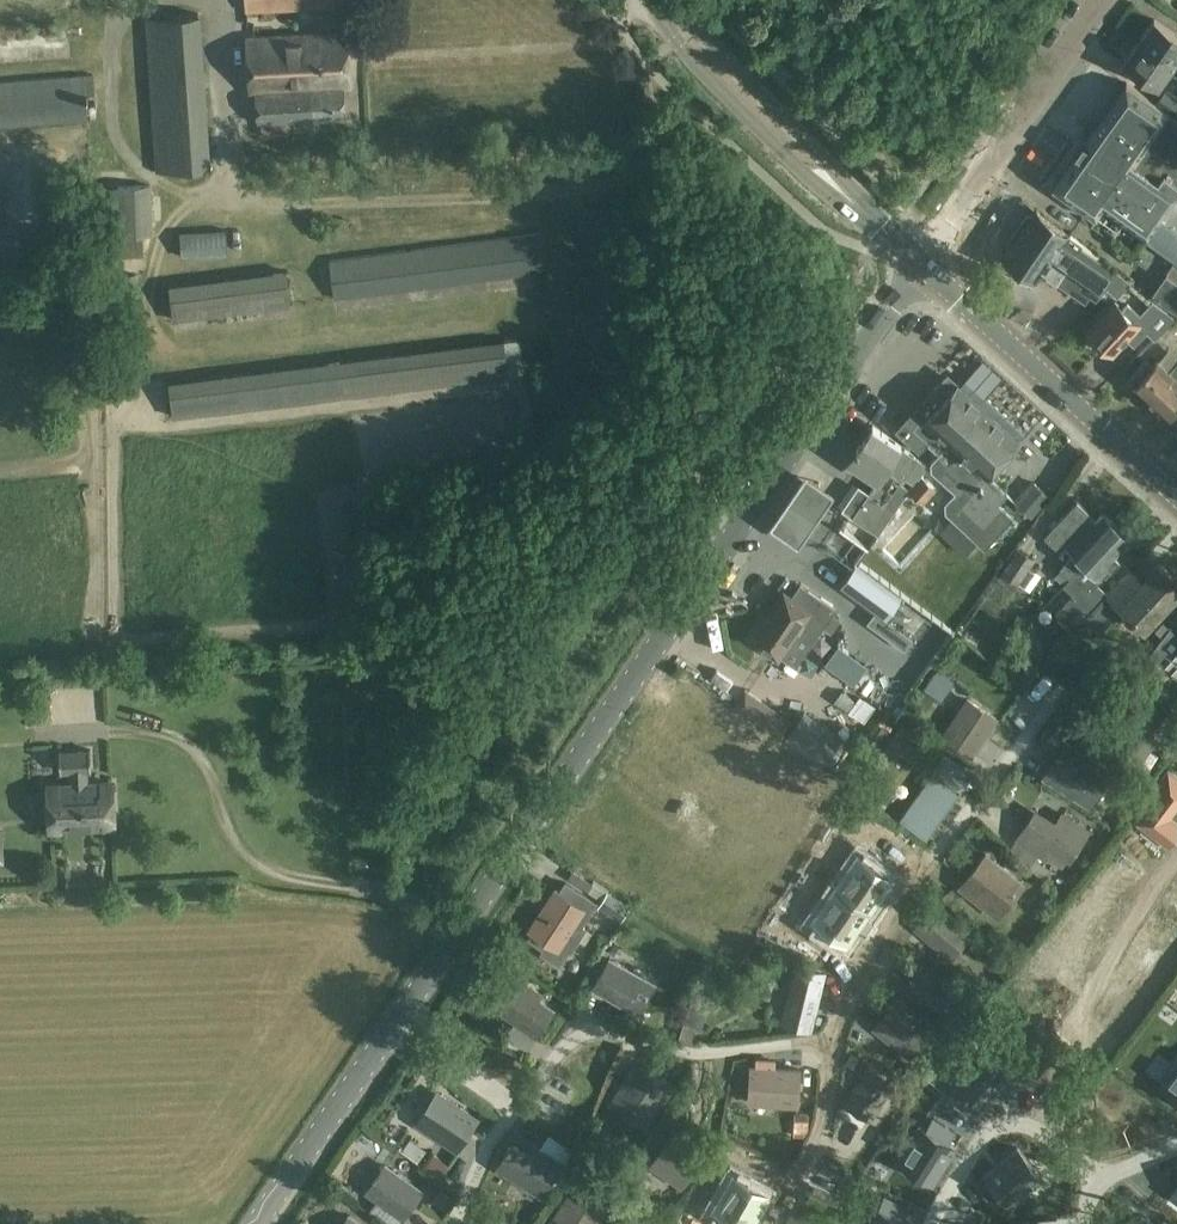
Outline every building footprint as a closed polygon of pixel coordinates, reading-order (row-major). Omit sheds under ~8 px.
[(247,12),(344,7),(343,0),(247,0),(247,12)] [(150,13),(157,164),(205,162),(197,10),(150,13)] [(1173,66),(1176,61),(1176,36),(1154,20),(1139,42),(1173,66)] [(1121,58),(1146,27),(1140,22),(1115,53),(1121,58)] [(318,90),(343,88),(348,88),(345,33),(249,38),(251,93),(257,93),(318,90)] [(1173,66),(1139,42),(1124,63),(1158,88),(1173,66)] [(0,82),(0,127),(88,120),(87,95),(95,95),(94,75),(85,75),(0,82)] [(1091,132),(1136,164),(1176,193),(1176,119),(1171,115),(1156,104),(1127,83),(1091,132)] [(344,119),(343,88),(318,90),(257,93),(258,124),(262,123),(287,122),(344,119)] [(1156,104),(1171,115),(1176,119),(1176,97),(1166,89),(1156,104)] [(288,135),(287,122),(262,123),(263,136),(288,135)] [(1052,188),(1087,213),(1096,201),(1176,259),(1176,193),(1136,164),(1091,132),(1052,188)] [(151,185),(96,188),(97,237),(102,237),(103,256),(127,256),(126,236),(153,235),(151,185)] [(1020,233),(1003,257),(1037,280),(1044,269),(1049,272),(1047,275),(1085,301),(1093,289),(1100,293),(1105,287),(1116,271),(1080,246),(1081,244),(1068,235),(1068,234),(1036,209),(1032,214),(1027,215),(1019,227),(1020,233)] [(226,230),(179,233),(181,258),(228,256),(226,230)] [(540,233),(329,260),(334,301),(545,274),(540,233)] [(1151,297),(1176,315),(1176,261),(1151,297)] [(287,270),(169,285),(174,322),(292,307),(287,270)] [(699,283),(686,284),(688,303),(701,301),(699,283)] [(1116,303),(1090,331),(1092,333),(1092,336),(1098,343),(1102,342),(1113,352),(1127,337),(1134,344),(1151,326),(1128,305),(1123,310),(1116,303)] [(539,358),(552,356),(548,332),(535,334),(539,358)] [(169,405),(529,375),(526,339),(166,369),(169,405)] [(1128,379),(1136,386),(1134,387),(1168,418),(1176,408),(1176,364),(1170,372),(1158,361),(1152,367),(1145,360),(1128,379)] [(934,409),(957,384),(947,375),(924,400),(934,409)] [(934,409),(926,418),(950,440),(956,446),(988,412),(957,384),(934,409)] [(1018,440),(988,412),(956,446),(991,477),(1001,465),(998,462),(1018,440)] [(950,440),(926,418),(905,440),(919,453),(927,444),(938,454),(950,440)] [(851,519),(859,525),(868,530),(900,482),(902,483),(905,480),(913,485),(926,467),(900,449),(901,447),(871,426),(855,450),(860,453),(853,464),(877,481),(867,495),(858,489),(845,508),(854,515),(851,519)] [(950,440),(938,454),(931,462),(931,470),(955,491),(945,502),(945,512),(984,547),(1013,515),(998,502),(1007,492),(991,477),(956,446),(950,440)] [(805,473),(770,526),(800,546),(835,494),(805,473)] [(923,477),(909,491),(924,505),(937,489),(923,477)] [(1034,483),(1016,502),(1033,518),(1050,499),(1034,483)] [(1085,560),(1116,526),(1104,515),(1096,523),(1090,517),(1092,516),(1077,502),(1045,538),(1058,550),(1064,544),(1074,554),(1060,569),(1070,579),(1078,571),(1080,572),(1089,563),(1085,560)] [(1078,571),(1070,579),(1063,587),(1072,596),(1056,614),(1073,630),(1106,595),(1093,582),(1098,577),(1100,578),(1101,577),(1106,577),(1112,571),(1111,565),(1133,542),(1116,526),(1085,560),(1089,563),(1080,572),(1078,571)] [(1019,548),(1001,574),(1018,585),(1035,560),(1019,548)] [(839,585),(875,611),(886,619),(902,596),(856,563),(839,585)] [(1107,594),(1145,630),(1176,596),(1176,582),(1158,564),(1142,581),(1130,569),(1107,594)] [(824,581),(838,587),(844,571),(831,565),(824,581)] [(784,595),(750,642),(776,660),(795,633),(797,631),(813,641),(833,612),(834,611),(800,587),(791,600),(785,596),(784,595)] [(886,619),(875,611),(867,622),(903,648),(912,637),(886,619)] [(1144,661),(1165,680),(1171,672),(1176,677),(1176,676),(1176,635),(1171,629),(1144,661)] [(1010,643),(994,662),(1023,685),(1039,666),(1010,643)] [(802,710),(812,689),(798,681),(787,702),(802,710)] [(745,691),(734,706),(752,718),(781,738),(791,722),(745,691)] [(966,700),(941,736),(970,756),(994,720),(966,700)] [(841,737),(805,713),(785,739),(823,764),(841,737)] [(902,721),(895,731),(905,738),(912,729),(902,721)] [(1125,725),(1110,750),(1133,763),(1140,752),(1146,752),(1156,734),(1138,722),(1125,725)] [(1062,747),(1043,776),(1087,804),(1105,776),(1062,747)] [(72,786),(49,787),(51,830),(114,827),(112,784),(88,786),(87,772),(92,772),(91,751),(60,753),(61,773),(71,773),(72,786)] [(945,752),(933,768),(957,785),(969,769),(945,752)] [(0,757),(0,807),(40,806),(39,756),(0,757)] [(1131,818),(1169,847),(1176,836),(1176,821),(1176,820),(1176,819),(1176,776),(1168,770),(1131,818)] [(958,792),(932,774),(899,820),(926,838),(958,792)] [(1031,817),(1016,839),(1042,856),(1052,839),(1073,853),(1087,832),(1061,815),(1051,831),(1031,817)] [(859,854),(836,887),(870,911),(893,878),(887,873),(894,863),(872,847),(864,858),(859,854)] [(984,855),(966,877),(987,894),(981,901),(992,910),(998,903),(1004,907),(1022,885),(984,855)] [(1035,861),(1030,867),(1037,875),(1043,866),(1035,861)] [(554,892),(528,932),(532,935),(529,941),(544,950),(541,954),(558,965),(567,951),(570,952),(584,930),(580,927),(595,904),(564,885),(558,895),(554,892)] [(818,925),(811,935),(833,950),(840,940),(847,945),(870,911),(836,887),(813,921),(818,925)] [(952,889),(944,896),(951,905),(959,897),(952,889)] [(605,891),(596,905),(619,921),(629,906),(605,891)] [(933,904),(911,930),(950,962),(971,935),(933,904)] [(1154,954),(1176,933),(1176,930),(1166,919),(1142,941),(1154,954)] [(921,961),(903,986),(936,1010),(954,985),(921,961)] [(609,962),(593,990),(637,1015),(653,987),(609,962)] [(814,1010),(822,975),(796,968),(787,1003),(783,1021),(809,1027),(814,1010)] [(514,977),(501,997),(495,1007),(512,1019),(515,1021),(525,1027),(523,1029),(534,1036),(552,1010),(535,998),(538,993),(514,977)] [(890,1003),(870,1030),(909,1060),(930,1034),(890,1003)] [(472,1037),(463,1051),(505,1080),(514,1066),(472,1037)] [(947,1092),(967,1109),(975,1099),(982,1104),(1008,1072),(976,1046),(950,1078),(955,1082),(947,1092)] [(851,1053),(845,1062),(845,1063),(858,1070),(863,1061),(851,1053)] [(634,1060),(606,1106),(646,1130),(674,1084),(634,1060)] [(1161,1084),(1176,1097),(1176,1063),(1161,1084)] [(911,1066),(905,1075),(915,1084),(923,1075),(911,1066)] [(750,1068),(749,1100),(796,1103),(798,1071),(750,1068)] [(865,1069),(842,1105),(870,1122),(893,1087),(865,1069)] [(477,1120),(437,1094),(417,1124),(457,1150),(477,1120)] [(808,1113),(796,1113),(795,1129),(807,1129),(808,1113)] [(920,1124),(898,1159),(933,1181),(955,1146),(948,1141),(954,1130),(933,1116),(926,1127),(920,1124)] [(671,1138),(650,1167),(679,1187),(706,1149),(697,1142),(690,1151),(671,1138)] [(560,1164),(536,1148),(533,1146),(526,1156),(512,1147),(498,1169),(540,1196),(560,1164)] [(979,1187),(995,1207),(1005,1199),(1010,1205),(1042,1180),(1017,1147),(984,1172),(990,1179),(979,1187)] [(434,1154),(425,1168),(439,1178),(449,1163),(434,1154)] [(386,1167),(368,1192),(378,1199),(376,1201),(402,1219),(404,1217),(421,1192),(402,1178),(391,1171),(386,1167)] [(714,1223),(753,1223),(770,1194),(734,1173),(714,1209),(720,1213),(713,1223),(714,1223)] [(560,1210),(568,1215),(563,1221),(568,1223),(596,1223),(613,1197),(589,1181),(575,1203),(567,1198),(560,1210)] [(452,1197),(440,1190),(433,1201),(444,1208),(452,1197)] [(862,1223),(908,1223),(910,1220),(902,1216),(908,1205),(884,1194),(879,1205),(872,1203),(862,1223)] [(1142,1214),(1136,1223),(1159,1223),(1142,1214)]
